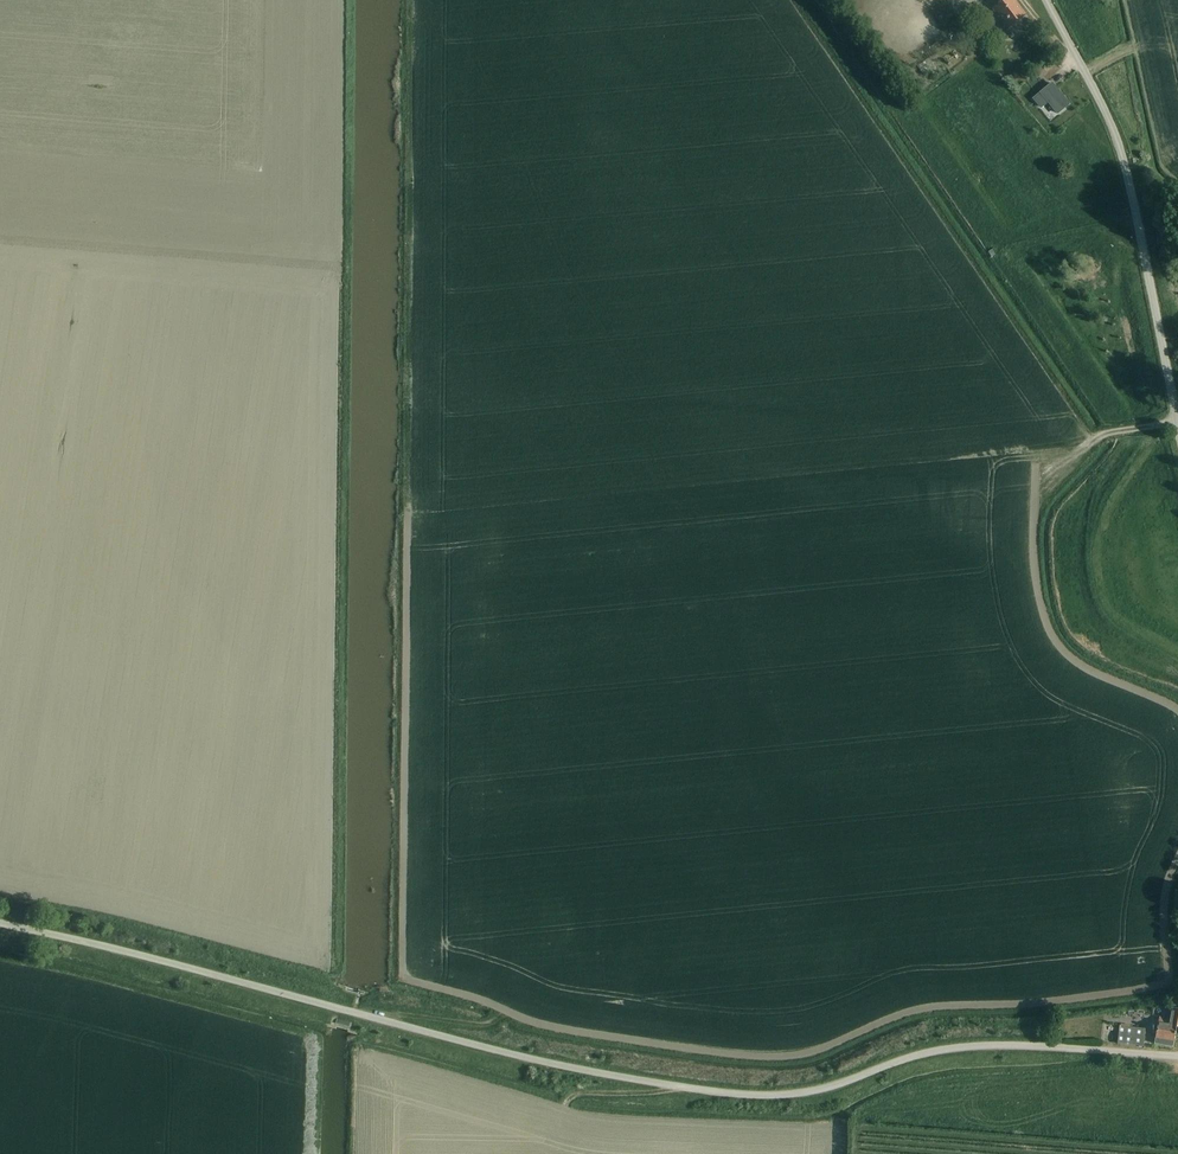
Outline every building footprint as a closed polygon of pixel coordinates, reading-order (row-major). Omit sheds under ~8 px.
[(994,8),(1009,28),(1025,16),(1013,0),(1006,0),(994,8)] [(1053,84),(1034,99),(1041,108),(1048,102),(1058,113),(1069,104),(1053,84)] [(1160,1017),(1155,1043),(1173,1047),(1177,1026),(1177,1009),(1173,1008),(1171,1019),(1160,1017)] [(1146,1029),(1120,1026),(1118,1044),(1144,1046),(1146,1029)]
